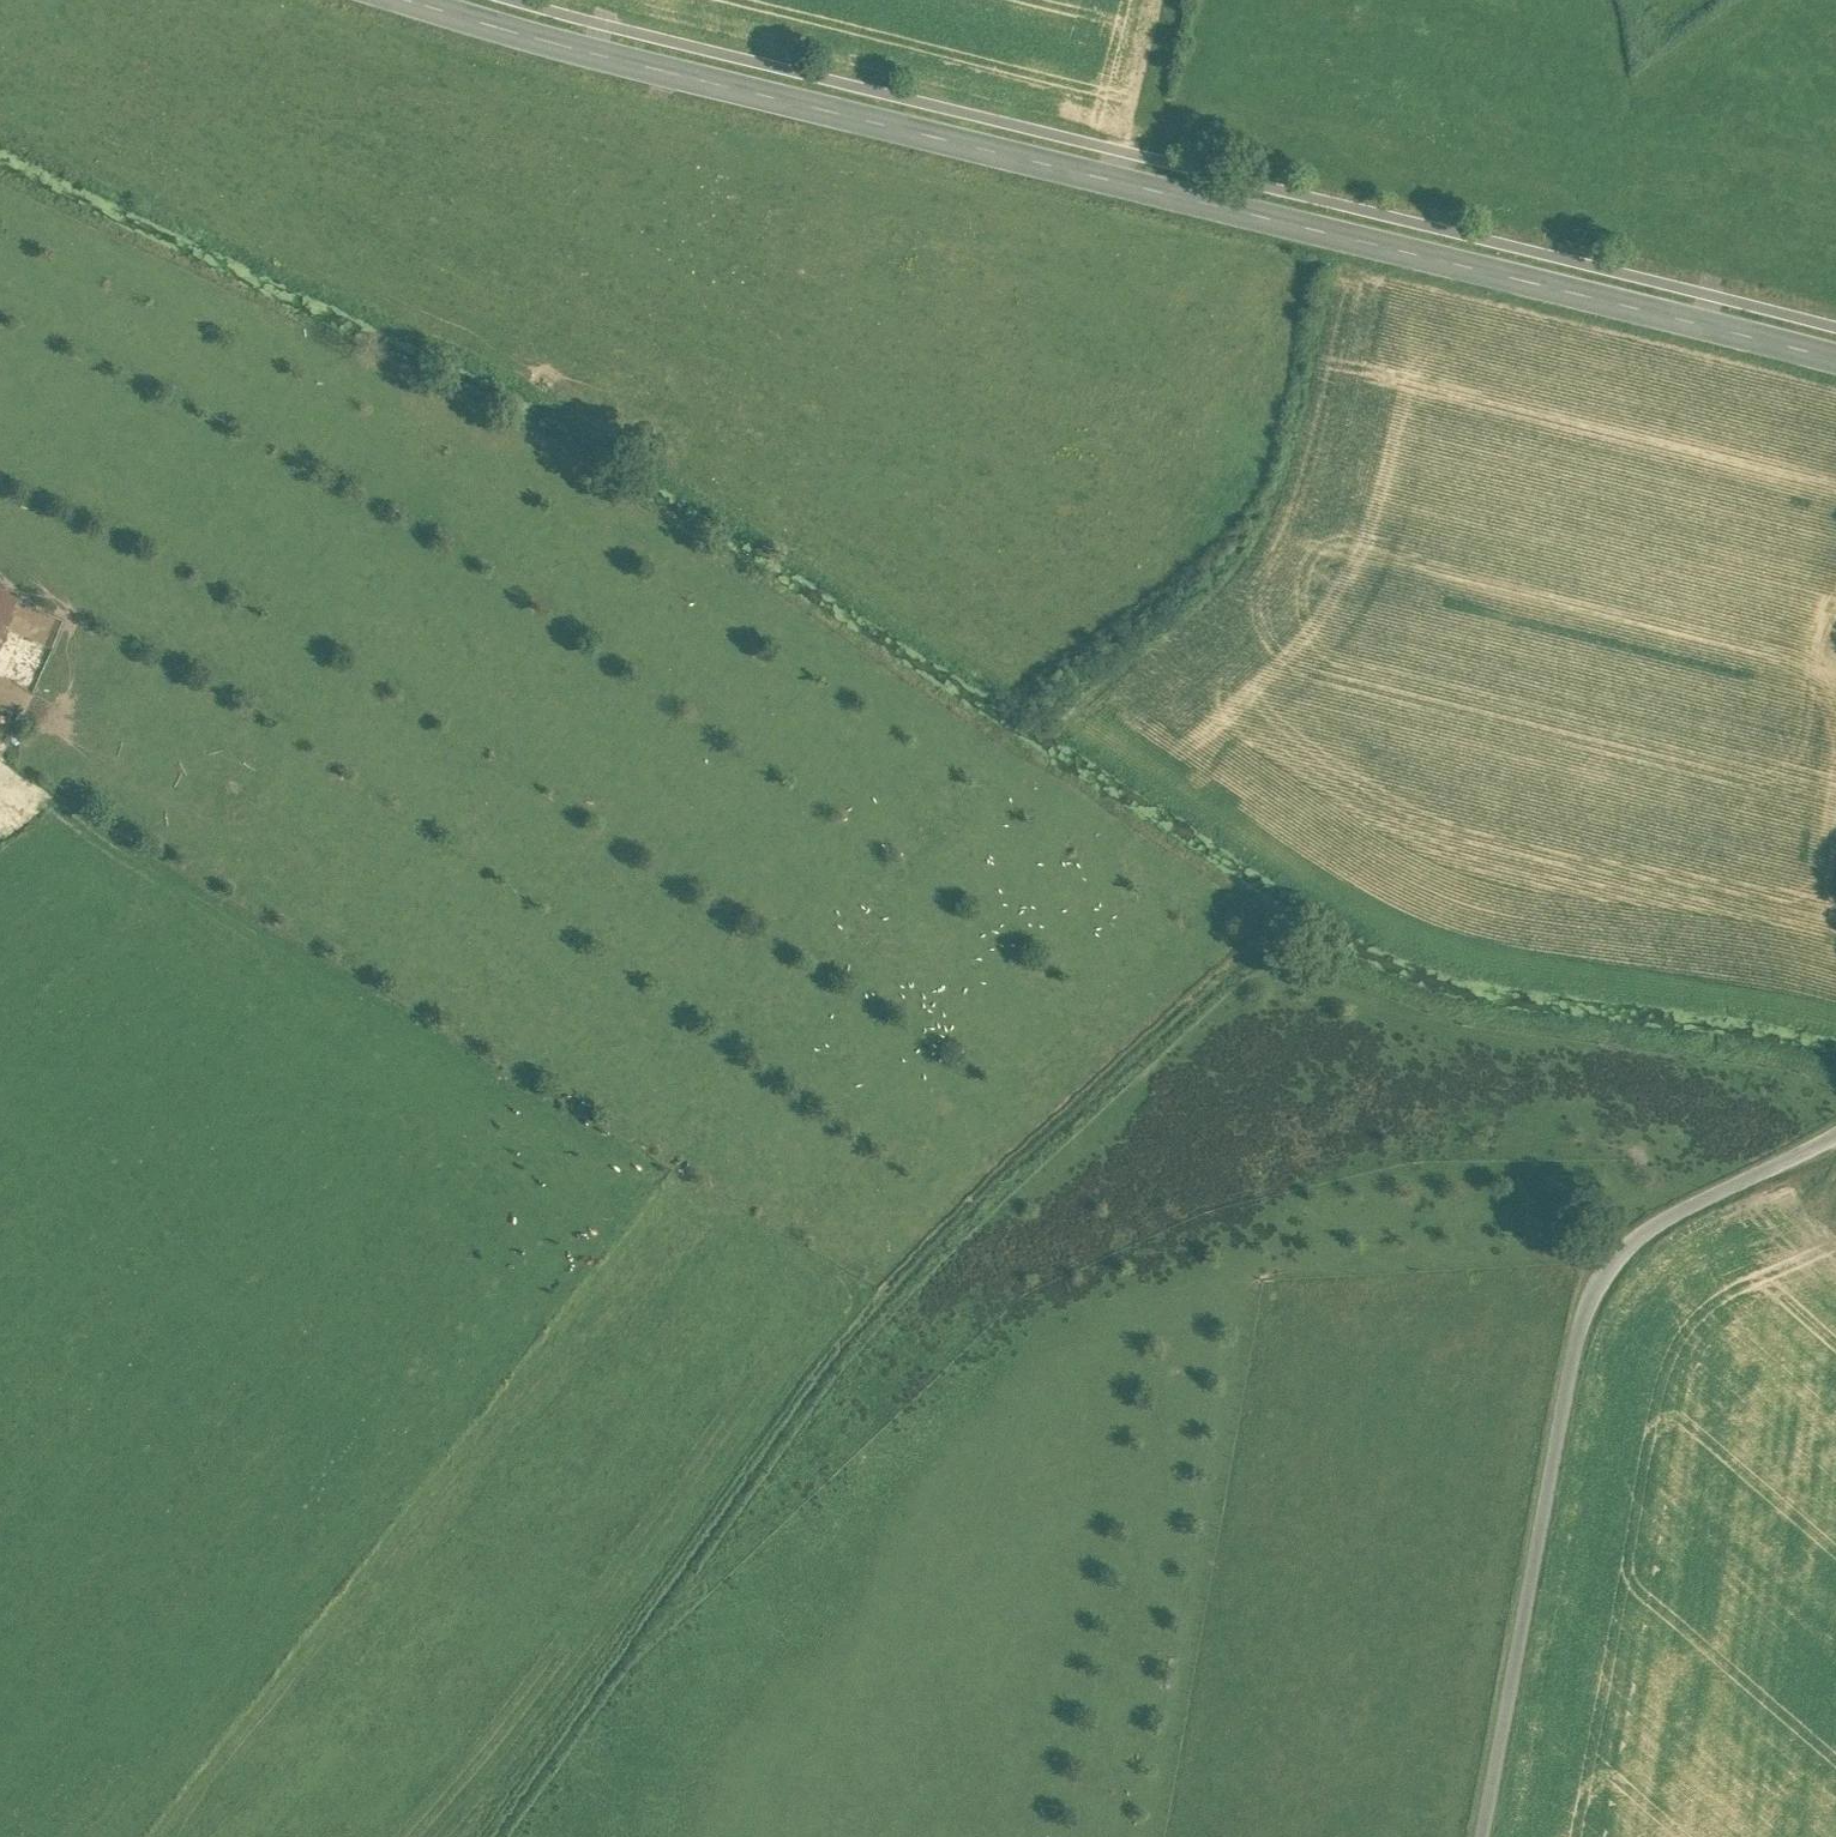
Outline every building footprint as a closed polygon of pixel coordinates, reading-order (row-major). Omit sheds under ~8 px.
[(14,602),(0,596),(0,632),(14,602)]
